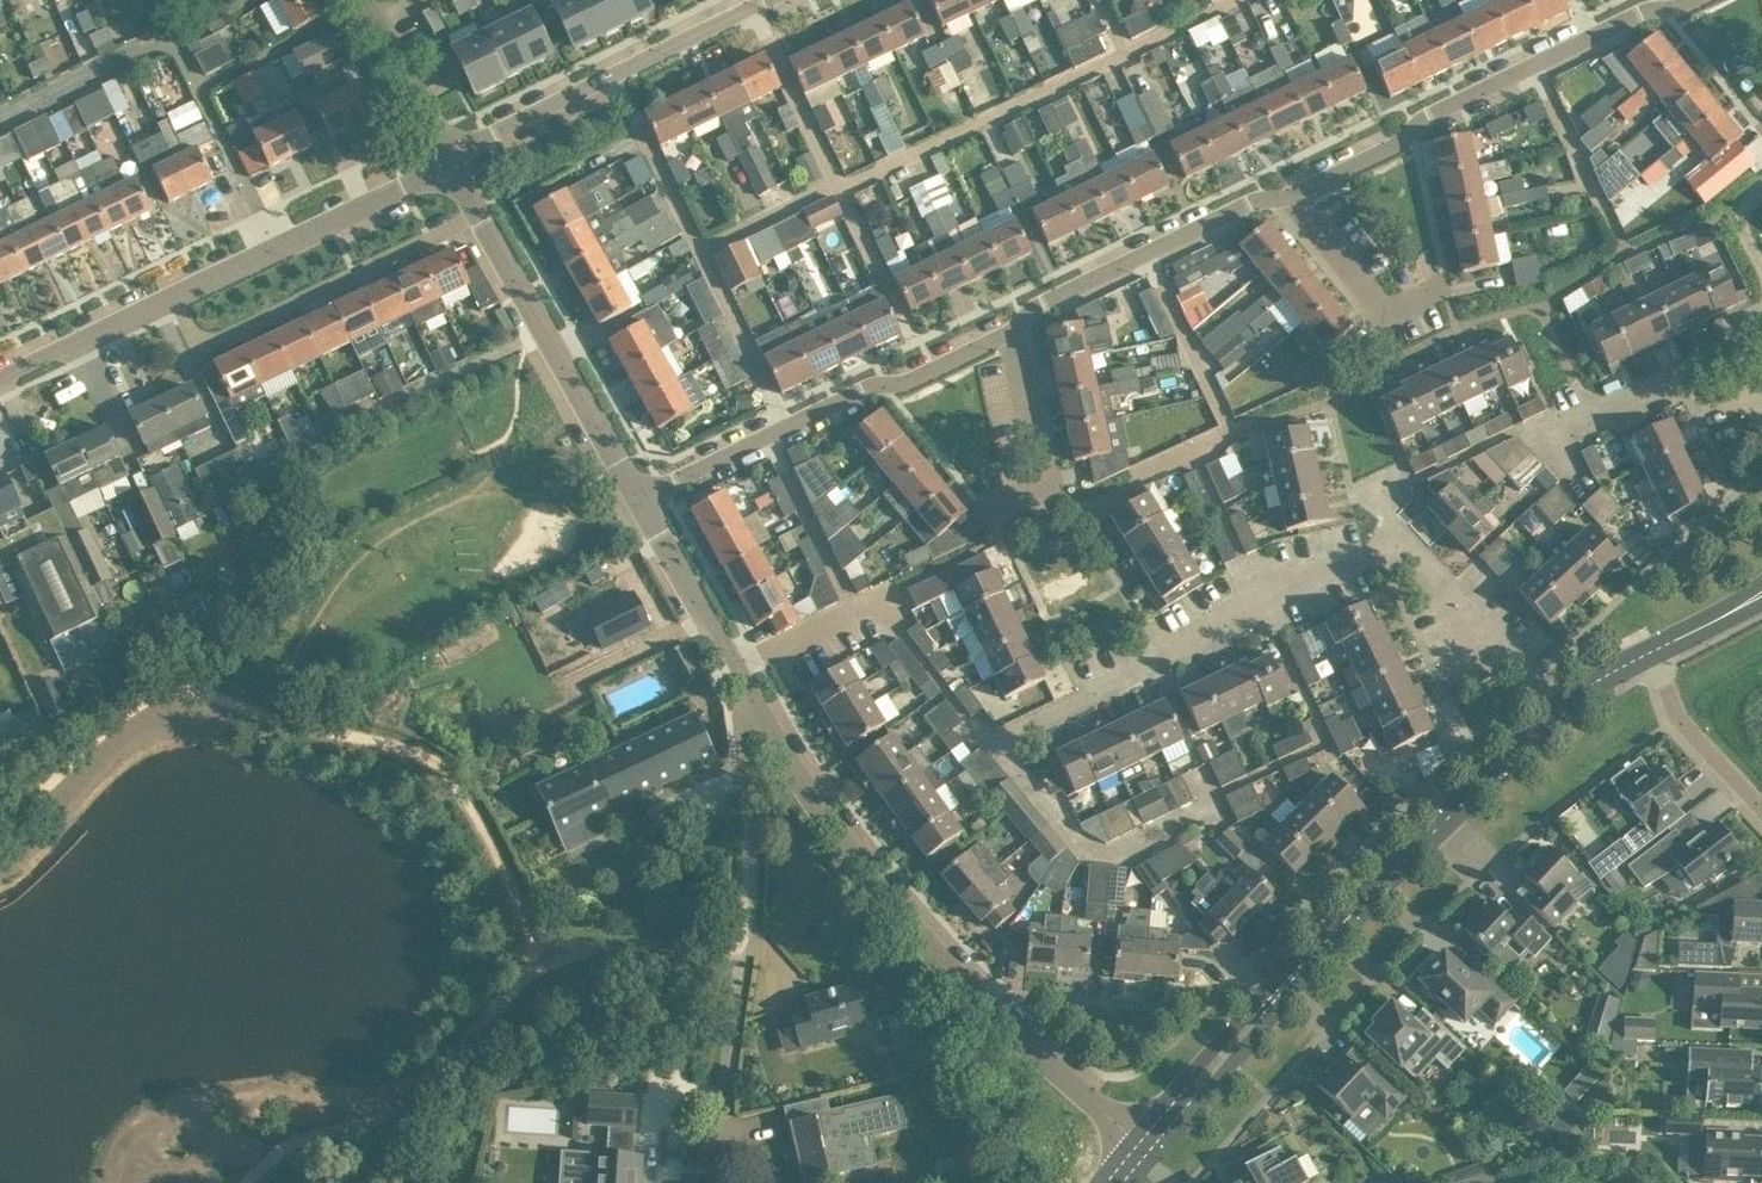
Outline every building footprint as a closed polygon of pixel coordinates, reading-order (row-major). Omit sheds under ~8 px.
[(296,31),(320,17),(311,0),(279,0),(296,31)] [(463,0),(458,0),(453,3),(460,16),(468,11),(463,0)] [(468,11),(477,7),(473,0),(463,0),(468,11)] [(583,0),(567,0),(555,6),(575,48),(584,44),(585,46),(596,40),(595,38),(601,35),(583,0)] [(601,35),(606,33),(607,35),(618,29),(617,27),(624,24),(612,0),(583,0),(601,35)] [(624,24),(631,21),(632,23),(643,17),(642,15),(651,11),(645,0),(612,0),(624,24)] [(973,13),(967,0),(929,0),(943,27),(973,13)] [(999,0),(967,0),(973,13),(999,0)] [(1147,0),(1132,0),(1139,13),(1126,20),(1134,36),(1159,24),(1150,7),(1151,7),(1147,0)] [(1341,47),(1354,41),(1332,0),(1317,0),(1341,47)] [(1454,0),(1439,0),(1443,9),(1455,3),(1454,0)] [(1492,4),(1509,40),(1539,26),(1526,0),(1500,0),(1492,4)] [(1539,26),(1569,11),(1564,0),(1526,0),(1539,26)] [(910,3),(879,18),(895,51),(925,36),(910,3)] [(1492,4),(1462,18),(1479,54),(1509,40),(1492,4)] [(424,13),(433,29),(443,23),(434,7),(424,13)] [(1011,15),(1021,36),(1033,30),(1022,10),(1011,15)] [(531,12),(506,25),(526,67),(534,63),(535,65),(546,59),(545,57),(551,54),(531,12)] [(1056,30),(1066,51),(1075,68),(1106,53),(1097,36),(1104,33),(1094,12),(1063,28),(1054,12),(1047,15),(1055,31),(1056,30)] [(1221,21),(1229,38),(1233,47),(1246,40),(1233,14),(1221,21)] [(1010,42),(1021,36),(1011,15),(999,21),(1010,42)] [(1394,30),(1396,33),(1420,83),(1450,68),(1432,32),(1424,15),(1394,30)] [(879,18),(849,33),(865,65),(895,51),(879,18)] [(1462,18),(1432,32),(1450,68),(1479,54),(1462,18)] [(506,25),(481,37),(502,78),(503,78),(507,76),(508,78),(519,72),(518,70),(526,67),(506,25)] [(106,26),(98,30),(103,43),(112,39),(106,26)] [(181,34),(189,47),(199,41),(192,28),(181,34)] [(103,43),(98,30),(89,34),(95,47),(103,43)] [(333,33),(312,44),(352,127),(374,116),(358,84),(347,89),(334,63),(345,58),(333,33)] [(820,48),(836,80),(865,65),(849,33),(820,48)] [(1212,105),(1223,100),(1212,79),(1189,33),(1165,44),(1172,58),(1186,51),(1212,105)] [(1420,83),(1396,33),(1365,47),(1373,61),(1372,61),(1390,97),(1420,83)] [(1617,110),(1618,110),(1633,97),(1679,60),(1657,33),(1637,50),(1633,45),(1634,45),(1633,43),(1601,60),(1602,62),(1603,61),(1624,87),(1609,100),(1617,110)] [(958,35),(940,44),(948,59),(949,58),(965,50),(966,50),(958,35)] [(502,78),(481,37),(454,50),(477,96),(505,82),(503,78),(502,78)] [(1254,39),(1252,44),(1254,49),(1260,51),(1265,49),(1266,43),(1264,38),(1259,37),(1254,39)] [(199,41),(189,47),(197,61),(207,55),(199,41)] [(352,127),(312,44),(294,52),(306,77),(313,74),(325,99),(314,104),(330,137),(352,127)] [(940,44),(922,53),(930,68),(948,59),(940,44)] [(1282,44),(1270,50),(1277,66),(1282,71),(1293,65),(1282,44)] [(805,95),(836,80),(820,48),(789,63),(805,95)] [(965,50),(949,58),(958,74),(973,67),(965,50)] [(765,55),(734,70),(750,102),(781,87),(765,55)] [(45,56),(36,60),(42,73),(51,69),(45,56)] [(1320,74),(1335,106),(1366,91),(1351,59),(1320,74)] [(42,73),(36,60),(28,64),(33,77),(42,73)] [(1679,60),(1633,97),(1618,110),(1626,120),(1658,97),(1669,110),(1700,85),(1679,60)] [(1261,103),(1276,135),(1306,120),(1277,66),(1249,80),(1252,85),(1261,103)] [(251,73),(263,98),(292,156),(313,146),(303,124),(290,99),(279,104),(273,93),(261,68),(251,73)] [(728,134),(739,155),(759,196),(777,188),(756,145),(751,148),(746,139),(752,136),(738,108),(750,102),(734,70),(705,85),(721,117),(728,134)] [(1223,100),(1231,117),(1246,149),(1276,135),(1261,103),(1252,85),(1233,94),(1223,73),(1212,79),(1223,100)] [(1290,88),(1306,120),(1335,106),(1320,74),(1290,88)] [(885,76),(873,82),(884,104),(895,97),(885,76)] [(104,91),(76,105),(87,128),(89,127),(99,122),(115,114),(130,107),(116,78),(101,85),(104,91)] [(873,82),(862,87),(873,109),(884,104),(873,82)] [(691,131),(721,117),(705,85),(675,99),(691,131)] [(1669,110),(1654,122),(1675,147),(1690,136),(1720,111),(1700,85),(1669,110)] [(1136,98),(1156,136),(1163,132),(1174,127),(1155,89),(1136,98)] [(1122,169),(1138,201),(1168,187),(1146,141),(1156,136),(1136,98),(1134,93),(1116,102),(1137,146),(1116,155),(1122,169)] [(1067,97),(1052,105),(1063,127),(1077,121),(1078,120),(1067,97)] [(292,156),(263,98),(252,103),(257,114),(247,120),(270,167),(292,156)] [(661,146),(691,131),(675,99),(645,114),(661,146)] [(777,110),(788,132),(800,126),(790,104),(777,110)] [(873,109),(871,109),(883,133),(895,127),(884,104),(873,109)] [(88,130),(87,128),(76,105),(62,112),(74,137),(81,134),(88,130)] [(823,134),(836,127),(825,105),(812,111),(823,134)] [(1049,134),(1063,127),(1052,105),(1038,111),(1049,134)] [(163,110),(155,113),(159,120),(159,122),(167,118),(163,110)] [(1720,111),(1690,136),(1696,143),(1698,146),(1709,159),(1711,162),(1735,143),(1742,137),(1720,111)] [(47,114),(31,122),(45,152),(61,144),(47,114)] [(1486,127),(1492,138),(1513,128),(1508,116),(1486,127)] [(1231,117),(1201,131),(1216,164),(1246,149),(1231,117)] [(158,124),(162,132),(175,158),(191,192),(213,182),(197,148),(186,153),(169,119),(158,124)] [(1004,127),(1016,153),(1034,144),(1021,119),(1004,127)] [(1605,120),(1592,131),(1581,139),(1594,155),(1589,159),(1595,170),(1608,159),(1598,146),(1615,132),(1605,120)] [(45,152),(31,122),(15,130),(29,159),(45,152)] [(104,131),(99,122),(89,127),(93,136),(104,131)] [(1216,164),(1201,131),(1170,145),(1186,178),(1216,164)] [(175,158),(162,132),(151,138),(158,150),(139,160),(145,173),(154,169),(170,202),(191,192),(175,158)] [(728,161),(739,155),(728,134),(717,139),(728,161)] [(1434,143),(1441,176),(1476,168),(1469,135),(1434,143)] [(1690,136),(1675,147),(1683,157),(1698,146),(1696,143),(1690,136)] [(1086,139),(1074,145),(1108,216),(1138,201),(1122,169),(1105,178),(1086,139)] [(1753,165),(1735,143),(1711,162),(1709,159),(1684,179),(1705,204),(1753,165)] [(1055,181),(1063,198),(1079,230),(1108,216),(1074,145),(1063,150),(1070,164),(1064,167),(1068,175),(1055,181)] [(1683,157),(1675,147),(1659,160),(1668,171),(1683,157)] [(76,161),(82,172),(94,199),(110,231),(131,221),(102,163),(103,162),(98,151),(76,161)] [(796,159),(807,183),(822,176),(811,152),(796,159)] [(876,163),(885,159),(883,154),(878,152),(871,155),(875,163),(876,163)] [(943,152),(931,158),(940,176),(941,175),(952,170),(943,152)] [(1595,170),(1593,171),(1598,182),(1625,161),(1617,152),(1608,159),(1595,170)] [(113,157),(103,162),(102,163),(131,221),(152,210),(136,178),(125,183),(113,157)] [(625,165),(636,188),(652,179),(640,157),(625,165)] [(680,158),(669,163),(679,185),(691,180),(680,158)] [(1003,169),(1012,188),(1020,202),(1036,194),(1020,161),(1003,169)] [(1441,176),(1448,208),(1483,200),(1480,184),(1492,181),(1492,178),(1508,176),(1505,161),(1476,168),(1441,176)] [(996,196),(1008,190),(1008,189),(997,167),(980,175),(991,198),(991,199),(993,198),(996,196)] [(534,209),(551,238),(600,211),(589,192),(609,181),(603,170),(534,209)] [(82,172),(60,183),(88,242),(110,231),(94,199),(82,172)] [(940,176),(923,184),(936,212),(948,206),(954,203),(941,175),(940,176)] [(1500,196),(1525,190),(1522,178),(1498,184),(1500,196)] [(39,193),(52,219),(67,252),(88,242),(60,183),(39,193)] [(1448,208),(1456,240),(1490,233),(1487,219),(1507,214),(1506,208),(1528,203),(1536,201),(1537,207),(1543,211),(1551,210),(1546,186),(1525,190),(1500,196),(1483,200),(1448,208)] [(1020,202),(1012,188),(1008,190),(996,196),(993,198),(1000,212),(1020,202)] [(551,238),(567,267),(616,239),(636,227),(660,213),(650,196),(606,221),(600,211),(551,238)] [(803,210),(804,213),(812,229),(842,215),(833,196),(803,210)] [(29,198),(18,204),(46,262),(67,252),(52,219),(41,224),(29,198)] [(1079,230),(1063,198),(1033,213),(1048,245),(1079,230)] [(3,226),(25,272),(46,262),(18,204),(7,209),(0,213),(0,220),(3,226)] [(948,206),(936,212),(947,233),(958,228),(948,206)] [(567,267),(583,296),(615,277),(606,261),(643,240),(650,252),(682,234),(676,224),(672,226),(664,211),(660,213),(636,227),(616,239),(567,267)] [(925,217),(935,239),(947,233),(936,212),(925,217)] [(804,213),(775,227),(785,250),(786,250),(797,244),(815,235),(812,229),(804,213)] [(1016,221),(985,236),(1001,268),(1031,253),(1016,221)] [(1251,260),(1261,273),(1289,251),(1267,224),(1240,247),(1218,257),(1178,276),(1173,278),(1179,290),(1206,276),(1207,277),(1228,267),(1232,273),(1251,260)] [(4,283),(25,272),(3,226),(0,228),(0,274),(4,283)] [(785,250),(775,227),(750,240),(761,262),(785,250)] [(1490,233),(1456,240),(1463,273),(1498,266),(1497,264),(1513,261),(1509,243),(1493,247),(1490,233)] [(1680,239),(1685,252),(1686,252),(1691,267),(1702,263),(1695,248),(1697,247),(1692,234),(1680,239)] [(941,297),(925,265),(911,271),(903,252),(898,254),(889,235),(876,241),(895,280),(910,312),(941,297)] [(985,236),(955,250),(971,283),(1001,268),(985,236)] [(1674,257),(1685,252),(1680,239),(1668,243),(1674,257)] [(762,276),(745,242),(744,240),(713,256),(730,291),(762,276)] [(797,244),(786,250),(793,262),(804,257),(797,244)] [(1212,245),(1172,265),(1178,276),(1218,257),(1212,245)] [(453,249),(422,264),(440,300),(469,286),(481,312),(497,304),(479,266),(464,273),(453,249)] [(955,250),(925,265),(941,297),(971,283),(955,250)] [(1512,262),(1512,263),(1517,286),(1540,281),(1553,275),(1552,270),(1574,260),(1569,250),(1551,257),(1552,260),(1543,263),(1544,266),(1537,267),(1535,257),(1512,262)] [(1202,342),(1211,354),(1268,310),(1282,298),(1310,276),(1289,251),(1261,273),(1274,288),(1241,314),(1238,311),(1202,342)] [(1646,252),(1635,257),(1641,270),(1653,265),(1646,252)] [(840,257),(830,261),(836,275),(846,270),(840,257)] [(1641,270),(1635,257),(1624,263),(1613,269),(1623,289),(1634,283),(1630,276),(1641,270)] [(648,259),(627,271),(630,276),(635,279),(647,272),(647,267),(652,265),(648,259)] [(422,264),(393,278),(410,314),(417,327),(445,312),(440,300),(422,264)] [(1718,265),(1696,275),(1715,316),(1746,301),(1741,292),(1733,295),(1718,265)] [(669,296),(695,281),(687,266),(660,281),(662,285),(641,297),(648,309),(670,298),(669,296)] [(1602,275),(1592,282),(1599,294),(1610,287),(1602,275)] [(1696,275),(1675,286),(1698,334),(1707,329),(1704,322),(1715,316),(1696,275)] [(1310,276),(1282,298),(1303,324),(1330,301),(1310,276)] [(615,277),(583,296),(600,325),(633,307),(615,277)] [(1147,277),(1116,292),(1125,310),(1142,301),(1147,311),(1160,304),(1147,277)] [(393,278),(363,292),(381,328),(410,314),(393,278)] [(1599,294),(1592,282),(1581,288),(1589,300),(1599,294)] [(876,286),(847,300),(871,351),(901,336),(884,300),(876,286)] [(1199,286),(1177,297),(1189,323),(1193,327),(1212,312),(1199,286)] [(1675,286),(1654,296),(1673,336),(1685,330),(1689,338),(1698,334),(1675,286)] [(363,292),(334,307),(351,343),(381,328),(363,292)] [(1654,296),(1632,306),(1655,354),(1664,350),(1661,342),(1673,336),(1654,296)] [(703,305),(713,323),(723,317),(715,299),(703,305)] [(847,300),(817,315),(824,329),(841,365),(871,351),(847,300)] [(1047,331),(1054,364),(1089,357),(1113,351),(1105,315),(1098,300),(1075,311),(1081,324),(1047,331)] [(1330,301),(1303,324),(1325,350),(1352,328),(1330,301)] [(1147,311),(1145,312),(1160,340),(1174,333),(1160,304),(1147,311)] [(625,333),(609,342),(626,371),(660,351),(668,347),(677,342),(657,306),(648,312),(647,310),(620,325),(625,333)] [(1632,306),(1611,317),(1630,357),(1643,351),(1646,358),(1655,354),(1632,306)] [(334,307),(304,321),(321,357),(351,343),(334,307)] [(1268,310),(1211,354),(1224,371),(1252,350),(1249,346),(1259,338),(1257,335),(1276,320),(1268,310)] [(815,312),(786,326),(812,379),(841,365),(824,329),(817,315),(815,312)] [(698,330),(712,361),(738,347),(723,317),(713,323),(698,330)] [(1630,357),(1611,317),(1589,327),(1612,375),(1621,371),(1618,363),(1630,357)] [(304,321),(274,335),(292,371),(321,357),(304,321)] [(812,379),(786,326),(756,341),(764,358),(782,394),(812,379)] [(1508,333),(1486,344),(1505,384),(1507,390),(1530,379),(1525,368),(1530,365),(1520,344),(1515,347),(1508,333)] [(274,335),(245,349),(262,385),(292,371),(274,335)] [(1470,343),(1461,347),(1484,394),(1505,384),(1486,344),(1473,350),(1470,343)] [(430,353),(436,366),(439,371),(456,363),(448,345),(430,353)] [(738,347),(712,361),(726,389),(752,377),(738,347)] [(1456,359),(1443,365),(1463,405),(1468,415),(1488,404),(1484,394),(1461,347),(1452,352),(1456,359)] [(262,385),(245,349),(214,364),(231,399),(219,405),(237,444),(251,437),(238,410),(267,396),(262,385)] [(660,351),(626,371),(642,400),(677,380),(660,351)] [(1115,385),(1137,380),(1137,378),(1180,370),(1179,353),(1150,359),(1151,367),(1135,369),(1135,367),(1112,373),(1115,385)] [(1054,364),(1061,396),(1096,389),(1089,357),(1054,364)] [(1294,374),(1303,383),(1310,392),(1328,377),(1312,359),(1294,374)] [(1427,363),(1418,368),(1441,415),(1463,405),(1443,365),(1431,371),(1427,363)] [(372,376),(382,397),(404,387),(395,366),(372,376)] [(1413,380),(1400,386),(1420,425),(1441,415),(1418,368),(1409,372),(1413,380)] [(365,369),(334,384),(346,408),(377,395),(365,369)] [(677,380),(642,400),(658,429),(693,410),(707,402),(691,372),(677,380)] [(1220,373),(1215,375),(1222,388),(1229,383),(1220,373)] [(1149,377),(1137,380),(1140,391),(1155,388),(1153,376),(1149,377)] [(1137,380),(1115,385),(1117,396),(1140,391),(1137,380)] [(346,408),(334,384),(321,390),(336,421),(346,408)] [(1061,396),(1068,428),(1103,421),(1114,418),(1109,398),(1117,396),(1115,385),(1096,389),(1061,396)] [(192,386),(162,401),(181,440),(181,441),(211,426),(192,386)] [(1420,425),(1400,386),(1378,397),(1384,410),(1379,412),(1390,434),(1395,431),(1400,442),(1423,431),(1420,425)] [(737,411),(752,411),(751,395),(737,396),(737,411)] [(1546,411),(1540,398),(1517,409),(1523,422),(1546,411)] [(181,440),(162,401),(131,415),(145,444),(146,444),(151,454),(181,440)] [(853,434),(875,460),(902,437),(881,411),(853,434)] [(1507,413),(1496,419),(1502,432),(1513,426),(1507,413)] [(280,420),(296,455),(326,441),(319,428),(301,437),(291,415),(280,420)] [(1262,429),(1270,461),(1313,451),(1305,419),(1262,429)] [(1502,432),(1496,419),(1484,425),(1487,430),(1477,434),(1481,442),(1490,438),(1502,432)] [(1642,466),(1643,466),(1684,446),(1671,420),(1633,438),(1646,464),(1642,466)] [(1103,421),(1068,428),(1075,462),(1089,459),(1095,484),(1130,468),(1126,450),(1110,453),(1103,421)] [(106,427),(76,441),(90,471),(98,489),(128,474),(120,457),(121,457),(106,427)] [(1464,434),(1453,440),(1460,453),(1471,447),(1464,434)] [(1486,452),(1507,475),(1532,452),(1517,436),(1495,447),(1486,452)] [(875,460),(896,485),(923,463),(902,437),(875,460)] [(1460,453),(1453,440),(1441,445),(1448,458),(1460,453)] [(90,471),(76,441),(46,456),(60,486),(61,485),(69,503),(98,489),(90,471)] [(1581,452),(1594,478),(1607,471),(1594,446),(1581,452)] [(1649,479),(1655,492),(1693,474),(1681,449),(1684,447),(1684,446),(1643,466),(1634,470),(1640,483),(1649,479)] [(1415,474),(1438,463),(1431,450),(1409,461),(1415,474)] [(1270,461),(1275,484),(1326,472),(1324,462),(1316,464),(1313,451),(1270,461)] [(1532,452),(1507,475),(1521,490),(1528,484),(1546,467),(1532,452)] [(242,496),(224,458),(223,456),(195,469),(214,510),(242,496)] [(256,456),(244,462),(251,477),(263,471),(256,456)] [(794,469),(813,508),(827,496),(840,486),(819,457),(794,469)] [(1206,465),(1218,491),(1231,485),(1228,480),(1219,460),(1206,465)] [(32,461),(21,467),(28,482),(39,476),(32,461)] [(896,485),(917,511),(944,488),(923,463),(896,485)] [(154,490),(152,491),(174,537),(177,535),(174,530),(201,517),(176,465),(149,478),(154,490)] [(1184,476),(1195,502),(1208,496),(1197,470),(1184,476)] [(1426,508),(1448,531),(1483,498),(1472,486),(1468,490),(1449,470),(1427,481),(1429,486),(1427,488),(1437,498),(1426,508)] [(1275,484),(1281,507),(1324,497),(1321,484),(1329,482),(1326,472),(1275,484)] [(1231,485),(1218,491),(1223,503),(1236,497),(1246,491),(1239,474),(1228,480),(1231,485)] [(1693,474),(1655,492),(1668,518),(1675,533),(1695,516),(1690,507),(1706,500),(1693,474)] [(67,536),(39,551),(3,476),(0,478),(0,561),(7,557),(20,585),(61,675),(119,646),(88,579),(67,536)] [(776,500),(777,501),(788,495),(779,477),(768,483),(772,490),(767,493),(772,502),(776,500)] [(1535,504),(1545,515),(1566,495),(1556,485),(1535,504)] [(1107,510),(1124,538),(1161,515),(1144,487),(1107,510)] [(1603,487),(1593,496),(1612,517),(1622,508),(1603,487)] [(944,488),(917,511),(905,520),(915,532),(926,523),(937,536),(926,546),(905,556),(911,568),(932,557),(933,560),(968,544),(953,525),(966,514),(944,488)] [(174,537),(152,491),(127,502),(150,548),(155,546),(165,569),(185,559),(174,537)] [(691,511),(707,541),(742,521),(726,491),(691,511)] [(788,495),(777,501),(785,518),(796,512),(788,495)] [(1566,495),(1545,515),(1554,525),(1569,511),(1575,505),(1566,495)] [(828,540),(830,538),(846,526),(860,514),(847,499),(836,509),(827,496),(813,508),(828,540)] [(1208,496),(1195,502),(1201,513),(1214,507),(1208,496)] [(1612,517),(1593,496),(1582,506),(1586,510),(1602,527),(1612,517)] [(1324,497),(1281,507),(1286,531),(1337,519),(1335,509),(1327,511),(1324,497)] [(1483,498),(1448,531),(1469,553),(1500,524),(1490,513),(1494,509),(1483,498)] [(58,516),(67,536),(88,579),(104,571),(74,509),(58,516)] [(1229,517),(1234,529),(1247,523),(1241,511),(1229,517)] [(1124,554),(1130,562),(1174,535),(1161,515),(1124,538),(1132,549),(1124,554)] [(707,541),(723,569),(759,549),(757,547),(771,539),(763,523),(749,531),(742,521),(707,541)] [(1207,527),(1212,538),(1225,532),(1220,521),(1207,527)] [(1247,523),(1234,529),(1246,554),(1259,548),(1247,523)] [(841,562),(845,568),(866,550),(846,526),(830,538),(831,539),(841,562)] [(1589,526),(1571,543),(1602,576),(1626,553),(1619,545),(1613,551),(1589,526)] [(1225,532),(1212,538),(1224,564),(1237,558),(1225,532)] [(1546,550),(1554,559),(1590,598),(1598,591),(1592,585),(1602,576),(1571,543),(1563,534),(1546,550)] [(1142,567),(1149,578),(1186,555),(1174,535),(1130,562),(1135,571),(1142,567)] [(797,542),(806,560),(818,553),(809,536),(797,542)] [(1479,557),(1489,566),(1510,547),(1500,537),(1479,557)] [(1510,547),(1489,566),(1498,577),(1519,557),(1510,547)] [(723,569),(739,598),(775,578),(759,549),(723,569)] [(818,553),(806,560),(814,578),(810,596),(817,612),(841,601),(827,572),(818,553)] [(953,591),(964,611),(1003,592),(1001,589),(1006,586),(997,569),(993,571),(985,554),(908,591),(917,609),(953,591)] [(1186,555),(1149,578),(1156,590),(1149,594),(1159,611),(1204,583),(1186,555)] [(1554,559),(1537,576),(1567,608),(1577,598),(1583,605),(1590,598),(1554,559)] [(600,567),(587,574),(593,585),(606,577),(600,567)] [(852,580),(854,586),(858,593),(871,587),(864,574),(852,580)] [(1567,608),(1537,576),(1519,592),(1555,631),(1562,624),(1556,617),(1567,608)] [(739,598),(756,627),(769,620),(777,634),(800,622),(775,578),(739,598)] [(549,591),(534,600),(542,614),(557,606),(549,591)] [(964,611),(974,633),(1021,610),(1017,601),(1009,605),(1003,592),(964,611)] [(634,594),(587,617),(603,649),(650,626),(634,594)] [(1335,646),(1341,643),(1381,623),(1370,601),(1357,608),(1354,602),(1332,613),(1335,618),(1324,623),(1335,646)] [(974,659),(984,654),(1024,635),(1018,623),(1025,619),(1021,610),(974,633),(974,634),(964,639),(974,659)] [(166,627),(172,642),(192,633),(185,618),(166,627)] [(907,631),(914,640),(925,631),(918,623),(907,631)] [(1341,643),(1351,664),(1398,641),(1394,632),(1387,635),(1381,623),(1341,643)] [(914,640),(928,658),(939,650),(949,645),(940,624),(925,631),(914,640)] [(984,654),(995,676),(1042,653),(1038,644),(1030,648),(1024,635),(984,654)] [(1286,641),(1292,652),(1305,646),(1299,635),(1286,641)] [(888,646),(905,669),(916,660),(899,637),(888,646)] [(1351,664),(1361,685),(1401,666),(1395,654),(1403,650),(1398,641),(1351,664)] [(682,685),(704,673),(687,642),(665,654),(675,673),(682,685)] [(1292,652),(1297,664),(1310,657),(1305,646),(1292,652)] [(939,650),(928,658),(940,673),(951,665),(939,650)] [(1268,650),(1245,661),(1267,706),(1287,696),(1289,695),(1284,685),(1290,682),(1279,661),(1274,663),(1268,650)] [(1042,653),(995,676),(1005,698),(1045,679),(1039,666),(1046,662),(1042,653)] [(1297,664),(1303,675),(1316,668),(1310,657),(1297,664)] [(905,669),(913,678),(924,670),(916,660),(905,669)] [(1229,660),(1220,664),(1243,711),(1264,700),(1267,706),(1245,661),(1233,667),(1229,660)] [(815,694),(822,706),(860,683),(847,662),(802,690),(808,699),(815,694)] [(1214,676),(1203,682),(1222,721),(1243,711),(1220,664),(1211,669),(1214,676)] [(1361,685),(1372,707),(1419,684),(1415,675),(1407,679),(1401,666),(1361,685)] [(1316,668),(1303,675),(1308,686),(1321,680),(1316,668)] [(924,670),(913,678),(921,688),(930,701),(940,691),(932,680),(924,670)] [(960,679),(949,687),(954,694),(965,686),(960,679)] [(1222,721),(1203,682),(1190,688),(1186,680),(1177,685),(1200,732),(1222,721)] [(822,722),(827,731),(872,702),(860,683),(822,706),(830,718),(822,722)] [(1372,707),(1382,728),(1422,709),(1416,697),(1424,693),(1419,684),(1372,707)] [(968,688),(957,697),(972,716),(983,707),(968,688)] [(1299,703),(1304,701),(1299,690),(1289,695),(1287,696),(1289,700),(1299,703)] [(58,691),(41,698),(51,720),(67,713),(58,691)] [(946,699),(935,708),(952,731),(964,722),(946,699)] [(1147,699),(1138,703),(1161,750),(1183,740),(1164,700),(1151,707),(1147,699)] [(872,702),(827,731),(833,739),(840,735),(847,747),(885,723),(872,702)] [(1133,715),(1121,721),(1140,761),(1161,750),(1138,703),(1129,707),(1133,715)] [(35,706),(15,717),(26,740),(47,728),(43,721),(35,706)] [(1422,709),(1382,728),(1370,734),(1381,756),(1423,736),(1427,744),(1436,739),(1422,709)] [(696,714),(618,749),(639,795),(716,759),(696,714)] [(1325,721),(1330,733),(1343,725),(1337,715),(1325,721)] [(1096,724),(1119,771),(1125,783),(1146,773),(1140,761),(1121,721),(1108,728),(1104,720),(1096,724)] [(1090,736),(1078,742),(1098,782),(1119,771),(1096,724),(1086,729),(1090,736)] [(1330,733),(1336,744),(1348,737),(1343,725),(1330,733)] [(1306,730),(1295,735),(1302,748),(1312,743),(1306,730)] [(857,777),(863,785),(906,754),(892,734),(856,760),(864,772),(857,777)] [(1295,735),(1284,740),(1291,753),(1302,748),(1295,735)] [(1348,737),(1336,744),(1341,755),(1354,749),(1348,737)] [(1291,753),(1284,740),(1272,746),(1278,759),(1291,753)] [(1098,782),(1078,742),(1048,757),(1053,766),(1061,763),(1075,792),(1098,782)] [(1445,760),(1437,744),(1414,756),(1425,779),(1445,760)] [(960,764),(969,774),(991,756),(982,745),(960,764)] [(876,788),(884,799),(931,765),(917,746),(906,754),(863,785),(869,793),(876,788)] [(603,811),(639,795),(618,749),(538,786),(568,852),(613,831),(603,811)] [(1209,761),(1215,774),(1241,761),(1235,749),(1230,751),(1209,761)] [(969,774),(978,785),(1000,767),(991,756),(969,774)] [(1305,757),(1294,762),(1300,775),(1312,770),(1305,757)] [(1644,825),(1635,831),(1646,845),(1684,815),(1675,803),(1682,797),(1671,783),(1675,780),(1665,767),(1661,769),(1659,766),(1651,772),(1641,758),(1611,781),(1620,794),(1616,797),(1628,813),(1632,810),(1644,825)] [(1241,761),(1215,774),(1221,787),(1247,774),(1241,761)] [(1300,775),(1294,762),(1283,768),(1289,781),(1300,775)] [(885,815),(891,824),(945,784),(931,765),(884,799),(893,810),(885,815)] [(991,793),(1005,810),(1023,795),(1009,777),(1000,767),(978,785),(987,796),(991,793)] [(1181,775),(1168,781),(1181,807),(1193,801),(1181,775)] [(1332,775),(1314,792),(1345,823),(1355,814),(1361,820),(1369,812),(1332,775)] [(1149,779),(1137,784),(1142,794),(1143,793),(1153,788),(1150,781),(1149,779)] [(1168,781),(1156,787),(1168,813),(1181,807),(1168,781)] [(1225,795),(1231,807),(1257,795),(1251,783),(1225,795)] [(912,838),(948,812),(959,803),(945,784),(891,824),(897,832),(904,827),(912,838)] [(1142,794),(1132,798),(1145,824),(1156,819),(1168,813),(1156,787),(1153,788),(1143,793),(1142,794)] [(1397,791),(1388,799),(1395,808),(1404,799),(1397,791)] [(1314,792),(1297,809),(1334,846),(1342,839),(1335,833),(1345,823),(1314,792)] [(1023,795),(1005,810),(1030,840),(1048,824),(1023,795)] [(1257,795),(1231,807),(1237,821),(1263,809),(1257,795)] [(1132,798),(1110,809),(1123,835),(1135,828),(1145,824),(1132,798)] [(1123,835),(1110,809),(1107,810),(1102,800),(1082,809),(1095,835),(1105,830),(1110,841),(1123,835)] [(1297,809),(1280,825),(1311,857),(1321,847),(1327,853),(1334,846),(1297,809)] [(948,812),(912,838),(931,864),(940,858),(935,851),(962,832),(948,812)] [(1675,830),(1628,866),(1644,888),(1679,866),(1695,887),(1712,874),(1716,878),(1726,870),(1723,865),(1739,853),(1716,822),(1686,845),(1674,833),(1676,831),(1675,830)] [(1039,885),(1047,874),(1067,847),(1048,824),(1030,840),(1043,855),(1029,866),(1029,874),(1039,885)] [(1311,857),(1280,825),(1263,843),(1286,867),(1280,873),(1288,880),(1311,857)] [(1253,915),(1264,904),(1267,907),(1278,896),(1253,872),(1263,863),(1246,845),(1229,828),(1216,841),(1234,859),(1237,857),(1244,864),(1233,876),(1240,883),(1230,893),(1253,915)] [(940,875),(961,899),(985,877),(999,865),(979,841),(940,875)] [(1179,844),(1147,861),(1161,880),(1197,861),(1179,844)] [(1067,847),(1047,874),(1064,886),(1079,862),(1067,847)] [(1523,874),(1540,891),(1528,903),(1552,927),(1576,902),(1596,886),(1582,872),(1578,876),(1549,847),(1523,874)] [(1607,874),(1625,860),(1615,847),(1597,860),(1607,874)] [(1166,888),(1161,880),(1147,861),(1135,869),(1155,897),(1166,888)] [(1086,903),(1106,904),(1109,865),(1090,864),(1086,903)] [(985,877),(961,899),(981,922),(986,917),(996,928),(1016,911),(1006,900),(1013,894),(1003,883),(1010,877),(999,865),(985,877)] [(1109,865),(1106,904),(1123,906),(1126,867),(1109,865)] [(1253,915),(1230,893),(1208,872),(1195,886),(1217,907),(1209,916),(1199,926),(1217,944),(1227,933),(1232,938),(1253,915)] [(1678,965),(1731,967),(1731,966),(1730,966),(1734,951),(1738,952),(1739,951),(1735,949),(1737,941),(1754,942),(1756,943),(1757,944),(1759,945),(1761,945),(1761,894),(1755,898),(1746,881),(1755,877),(1755,875),(1734,886),(1717,895),(1715,944),(1679,942),(1678,965)] [(1462,928),(1479,944),(1475,947),(1486,958),(1490,954),(1509,972),(1522,959),(1506,945),(1513,938),(1524,949),(1524,948),(1534,957),(1552,938),(1518,907),(1507,918),(1488,900),(1462,928)] [(1114,973),(1127,974),(1126,977),(1129,980),(1141,981),(1144,978),(1144,975),(1145,975),(1148,943),(1149,928),(1151,913),(1134,912),(1133,932),(1118,931),(1114,973)] [(1026,966),(1057,968),(1062,916),(1046,915),(1045,925),(1030,923),(1026,966)] [(1062,916),(1057,968),(1088,971),(1092,929),(1076,927),(1076,917),(1062,916)] [(1148,943),(1145,975),(1176,978),(1180,936),(1165,935),(1166,929),(1149,928),(1148,943)] [(1636,956),(1654,957),(1656,928),(1642,936),(1636,956)] [(1619,947),(1597,970),(1620,991),(1625,985),(1633,961),(1624,952),(1619,947)] [(1445,952),(1432,966),(1429,963),(1418,975),(1421,978),(1419,980),(1423,984),(1421,986),(1435,1000),(1438,998),(1459,1018),(1472,1004),(1495,1025),(1519,999),(1492,974),(1475,957),(1463,970),(1445,952)] [(1646,988),(1649,977),(1643,970),(1633,972),(1630,982),(1637,990),(1646,988)] [(1714,973),(1695,972),(1693,1029),(1720,1030),(1720,1025),(1761,1027),(1761,991),(1737,990),(1738,974),(1714,973)] [(810,997),(812,1003),(790,1010),(801,1048),(833,1039),(831,1033),(868,1022),(857,984),(810,997)] [(1621,1004),(1600,998),(1589,1038),(1610,1045),(1621,1004)] [(1376,1016),(1378,1018),(1374,1021),(1378,1024),(1368,1034),(1400,1065),(1401,1064),(1415,1078),(1435,1057),(1447,1069),(1466,1048),(1424,1009),(1411,1022),(1391,1004),(1388,1007),(1386,1005),(1384,1006),(1382,1007),(1380,1008),(1379,1009),(1378,1011),(1377,1012),(1377,1014),(1376,1016)] [(895,1041),(900,1039),(921,1032),(913,1008),(906,1011),(887,1017),(895,1041)] [(1624,1039),(1653,1040),(1654,1019),(1625,1017),(1624,1039)] [(900,1039),(911,1073),(937,1065),(926,1031),(921,1032),(900,1039)] [(1752,1051),(1729,1050),(1689,1048),(1687,1081),(1706,1082),(1705,1105),(1741,1107),(1741,1104),(1760,1105),(1761,1071),(1758,1067),(1752,1067),(1752,1051)] [(1320,1081),(1317,1085),(1334,1101),(1352,1117),(1369,1134),(1385,1117),(1405,1096),(1387,1079),(1370,1063),(1360,1073),(1348,1061),(1343,1057),(1337,1064),(1331,1070),(1327,1070),(1320,1077),(1320,1081)] [(1588,1069),(1565,1093),(1576,1102),(1598,1079),(1588,1069)] [(892,1090),(891,1082),(876,1085),(878,1094),(892,1090)] [(589,1124),(635,1127),(637,1096),(591,1093),(589,1124)] [(1597,1110),(1613,1111),(1614,1095),(1598,1094),(1597,1110)] [(831,1112),(787,1122),(801,1182),(850,1171),(847,1155),(864,1151),(860,1137),(904,1127),(897,1097),(842,1109),(843,1113),(831,1116),(831,1112)] [(1537,1115),(1517,1097),(1505,1111),(1521,1126),(1526,1121),(1529,1123),(1537,1115)] [(948,1111),(943,1099),(932,1103),(936,1115),(948,1111)] [(1550,1126),(1565,1139),(1581,1121),(1567,1108),(1550,1126)] [(1666,1134),(1700,1135),(1701,1116),(1667,1114),(1666,1134)] [(1761,1165),(1761,1140),(1742,1139),(1743,1133),(1706,1131),(1704,1178),(1740,1179),(1741,1174),(1761,1175),(1761,1165)] [(1308,1182),(1295,1158),(1288,1161),(1280,1147),(1276,1149),(1272,1142),(1259,1149),(1263,1156),(1243,1167),(1244,1168),(1245,1168),(1247,1173),(1229,1182),(1230,1182),(1232,1182),(1306,1182),(1308,1182)] [(641,1156),(562,1151),(560,1182),(640,1182),(641,1156)] [(1449,1182),(1486,1182),(1479,1164),(1446,1175),(1449,1182)] [(940,1173),(942,1182),(973,1182),(969,1166),(940,1173)]
